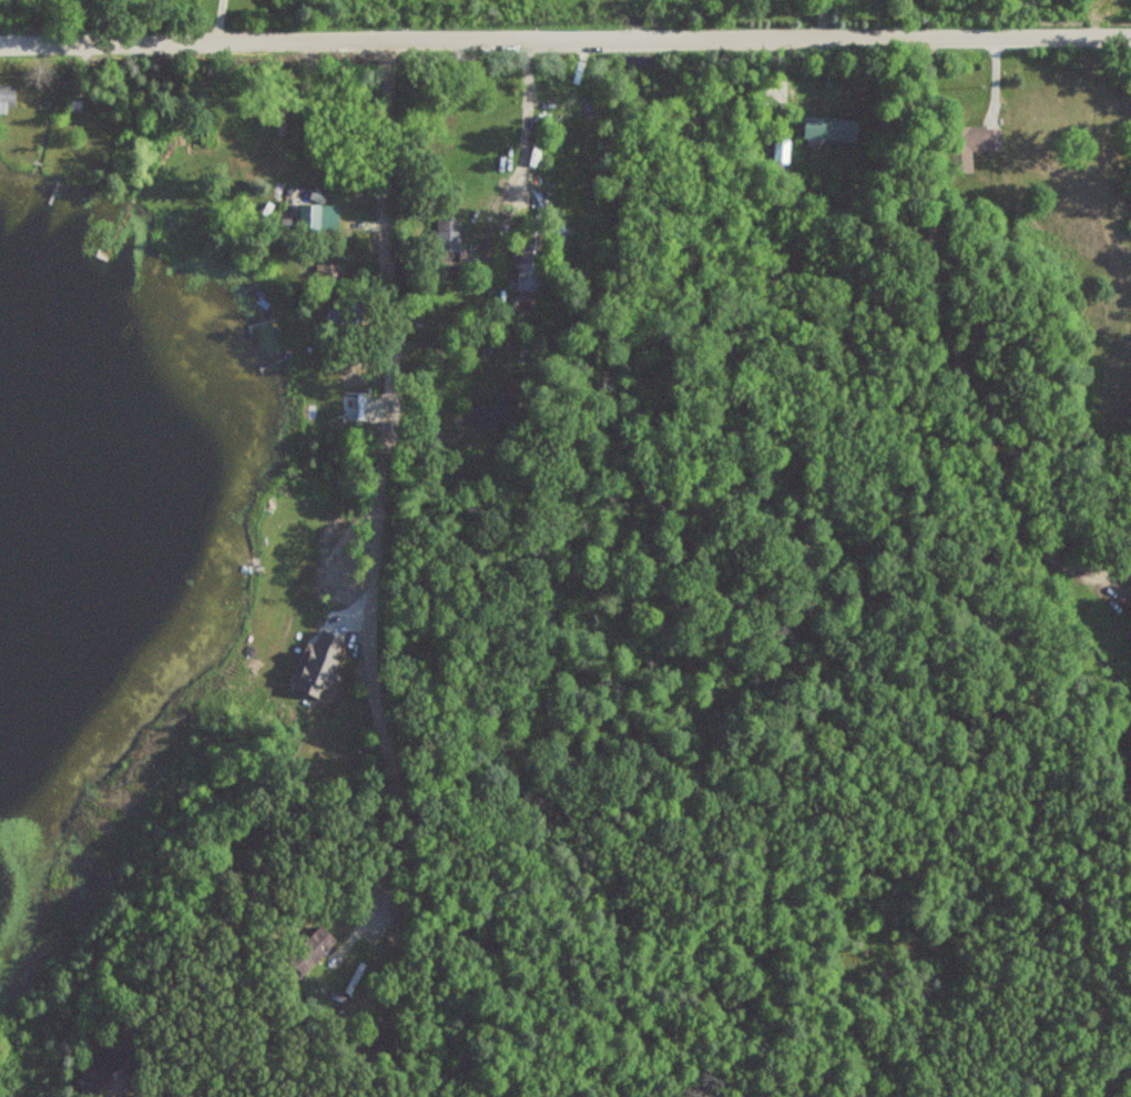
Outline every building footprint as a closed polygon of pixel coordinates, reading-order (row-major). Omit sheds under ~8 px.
[(14,106),(14,85),(0,85),(0,106),(14,106)] [(856,121),(803,117),(801,139),(854,143),(856,121)] [(947,127),(948,173),(971,173),(971,150),(1001,150),(1001,126),(947,127)] [(337,206),(325,205),(325,192),(309,191),(308,203),(297,202),(296,230),(336,232),(337,206)] [(434,262),(458,262),(458,220),(434,220),(434,262)] [(547,232),(520,230),(515,285),(542,287),(547,232)] [(341,286),(341,266),(317,266),(317,286),(341,286)] [(329,302),(328,336),(358,337),(359,303),(329,302)] [(366,389),(366,348),(343,348),(343,389),(366,389)] [(364,396),(341,396),(341,423),(364,423),(364,396)] [(300,977),(335,943),(319,927),(284,962),(300,977)]
